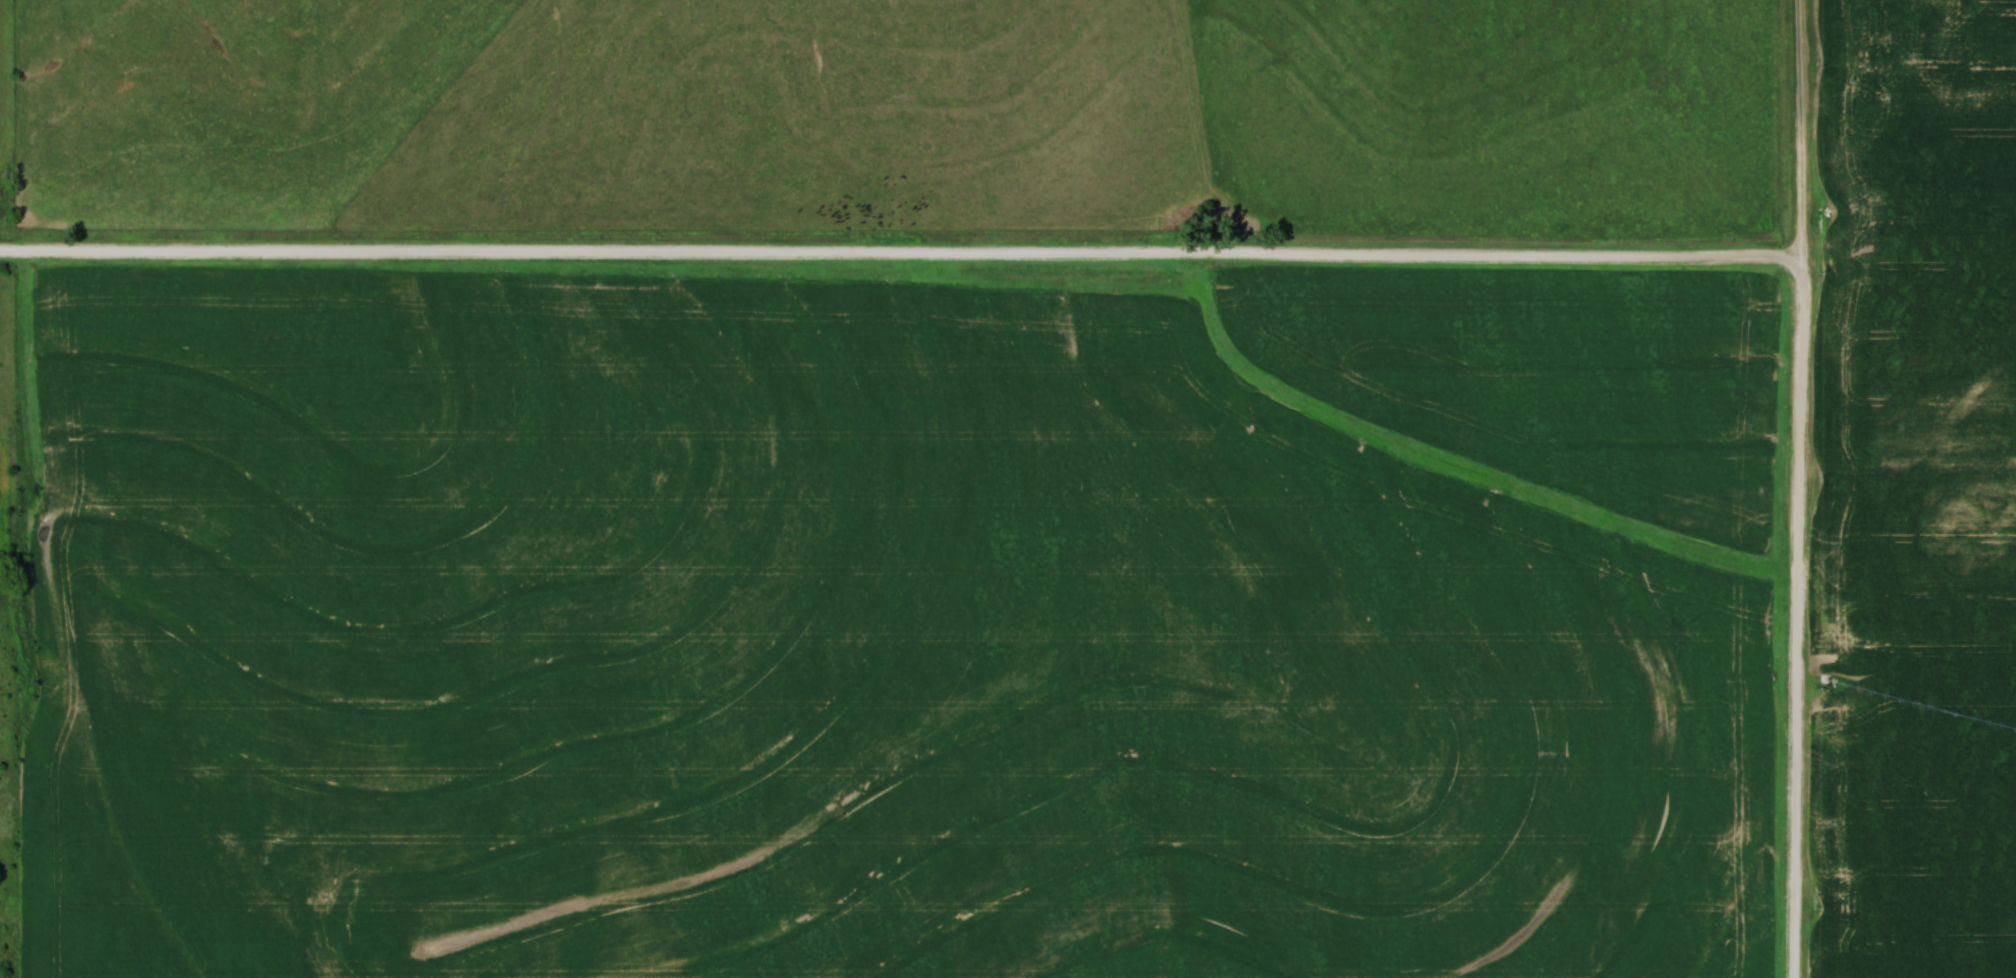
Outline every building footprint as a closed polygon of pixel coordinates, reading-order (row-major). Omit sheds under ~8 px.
[(1860,197),(1847,199),(1849,211),(1862,209),(1860,197)]
